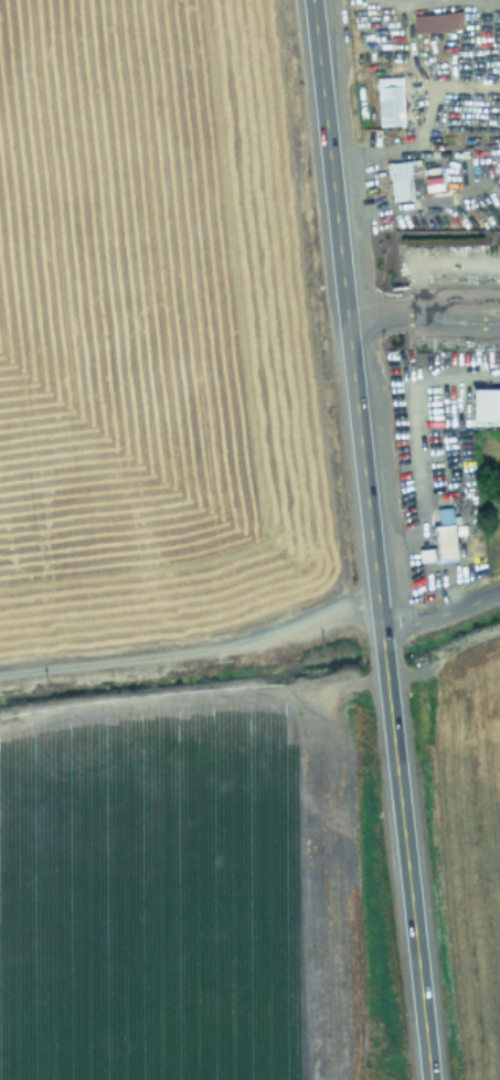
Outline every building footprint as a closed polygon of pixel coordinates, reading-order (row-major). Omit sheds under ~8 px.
[(413,14),(414,32),(461,29),(461,12),(413,14)] [(401,76),(376,77),(378,125),(403,124),(401,76)] [(390,200),(423,197),(418,159),(386,162),(390,200)] [(472,388),(472,420),(499,421),(499,388),(472,388)] [(452,522),(451,507),(437,508),(438,524),(452,522)] [(455,558),(454,524),(433,525),(434,559),(455,558)] [(418,548),(419,561),(434,560),(433,548),(418,548)]
